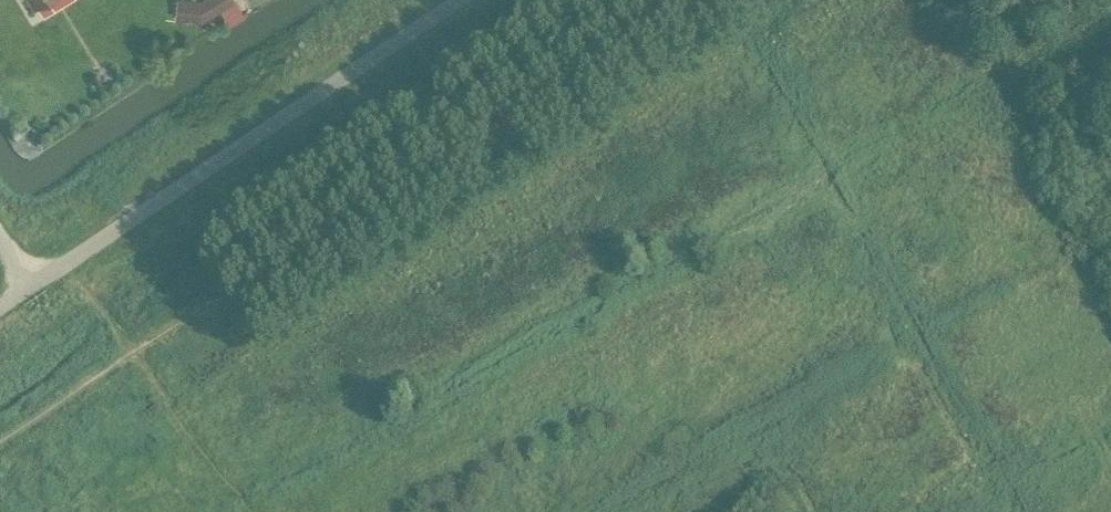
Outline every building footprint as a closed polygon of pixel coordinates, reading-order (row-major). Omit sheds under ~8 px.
[(204,0),(180,0),(179,19),(202,21),(204,0)]
